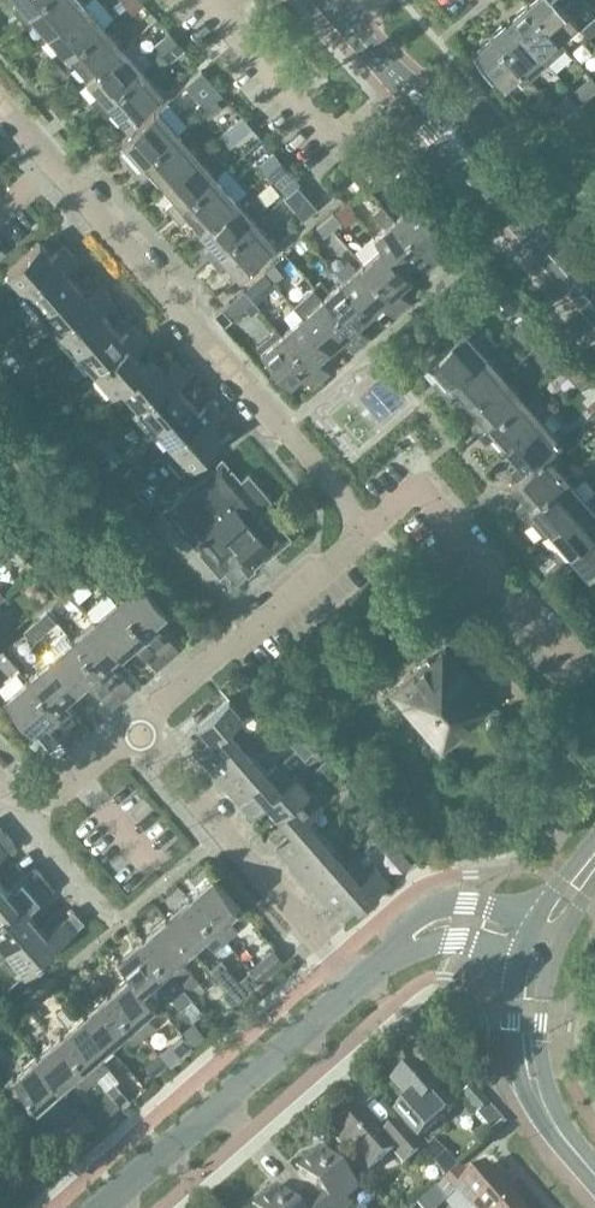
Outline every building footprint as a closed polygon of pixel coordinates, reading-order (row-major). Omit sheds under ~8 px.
[(21,18),(42,0),(19,0),(21,3),(14,10),(21,18)] [(48,34),(85,2),(84,0),(42,0),(21,18),(28,27),(36,20),(48,34)] [(124,6),(131,14),(142,4),(139,0),(131,0),(124,6)] [(526,3),(567,47),(574,40),(567,33),(578,23),(558,0),(530,0),(526,3)] [(53,54),(60,63),(105,24),(85,2),(48,34),(60,48),(53,54)] [(526,3),(509,19),(548,63),(567,47),(526,3)] [(582,27),(590,36),(594,32),(594,18),(594,16),(582,27)] [(509,19),(490,35),(530,78),(548,63),(509,19)] [(75,65),(87,79),(124,46),(105,24),(60,63),(68,71),(75,65)] [(168,32),(154,44),(161,53),(176,40),(168,32)] [(530,78),(490,35),(473,50),(505,87),(516,77),(523,85),(530,78)] [(176,40),(161,53),(170,62),(184,50),(176,40)] [(92,99),(99,108),(144,69),(124,46),(87,79),(99,93),(92,99)] [(144,69),(99,108),(106,116),(114,109),(127,124),(163,91),(144,69)] [(203,71),(186,86),(206,108),(217,99),(223,94),(203,71)] [(573,90),(582,101),(594,90),(594,83),(589,76),(573,90)] [(572,94),(556,108),(564,117),(572,110),(580,103),(572,94)] [(206,108),(203,111),(208,118),(223,106),(217,99),(206,108)] [(160,108),(122,141),(134,155),(132,158),(127,162),(134,170),(179,131),(160,108)] [(242,116),(235,123),(245,133),(252,127),(245,120),(242,116)] [(149,172),(161,186),(198,153),(179,131),(134,170),(142,179),(149,172)] [(273,152),(259,165),(266,173),(267,172),(280,160),(273,152)] [(166,206),(173,215),(218,176),(198,153),(161,186),(174,199),(166,206)] [(369,158),(358,169),(370,182),(381,172),(369,158)] [(280,160),(267,172),(280,187),(294,175),(280,160)] [(200,230),(237,198),(245,191),(226,169),(218,176),(173,215),(180,223),(188,217),(200,230)] [(333,186),(332,187),(340,196),(346,191),(338,182),(333,186)] [(299,186),(285,198),(304,220),(313,212),(313,211),(318,208),(299,186)] [(205,251),(212,260),(257,220),(237,198),(200,230),(212,244),(205,251)] [(415,200),(395,217),(435,262),(442,256),(432,243),(444,233),(415,200)] [(375,235),(383,243),(405,267),(416,257),(427,269),(435,262),(395,217),(383,204),(374,213),(385,226),(375,235)] [(333,211),(325,218),(334,228),(342,221),(333,211)] [(325,218),(317,226),(325,236),(334,228),(325,218)] [(257,220),(212,260),(219,268),(227,261),(239,276),(277,243),(257,220)] [(305,235),(295,244),(301,251),(312,242),(305,235)] [(6,268),(25,290),(70,251),(63,243),(50,254),(38,241),(6,268)] [(383,243),(363,261),(403,307),(411,300),(400,287),(412,276),(405,267),(383,243)] [(25,290),(43,310),(75,282),(64,270),(77,259),(70,251),(25,290)] [(363,261),(343,278),(371,311),(383,301),(395,314),(403,307),(363,261)] [(275,265),(266,272),(275,282),(284,275),(275,265)] [(264,273),(246,289),(259,303),(269,294),(267,291),(274,284),(264,273)] [(321,281),(314,287),(322,296),(363,342),(371,335),(359,321),(371,311),(343,278),(329,290),(321,281)] [(43,310),(60,330),(106,292),(98,283),(85,294),(75,282),(43,310)] [(314,287),(294,304),(303,313),(331,346),(343,336),(354,349),(363,342),(322,296),(314,287)] [(244,288),(222,307),(233,319),(245,308),(251,315),(260,307),(257,304),(245,289),(244,288)] [(512,290),(500,301),(511,314),(519,307),(523,302),(512,290)] [(60,330),(78,351),(110,323),(100,311),(113,300),(106,292),(60,330)] [(303,313),(283,330),(323,377),(331,370),(319,356),(331,346),(303,313)] [(526,319),(511,332),(521,343),(525,340),(528,343),(539,333),(526,319)] [(78,351),(96,370),(141,331),(134,323),(121,335),(110,323),(78,351)] [(277,328),(258,345),(261,349),(290,381),(302,371),(314,384),(323,377),(283,330),(280,332),(277,328)] [(437,353),(428,361),(441,375),(433,382),(440,390),(485,351),(496,341),(486,330),(475,340),(465,328),(453,339),(448,334),(442,333),(433,341),(432,347),(437,353)] [(114,391),(121,385),(120,384),(145,363),(135,351),(147,339),(141,331),(96,370),(114,391)] [(13,367),(26,356),(11,338),(0,347),(0,352),(13,367)] [(455,392),(467,406),(504,373),(485,351),(440,390),(448,399),(455,392)] [(560,354),(545,367),(550,373),(551,373),(565,360),(564,360),(560,354)] [(121,385),(138,404),(182,365),(175,357),(163,368),(153,356),(145,363),(120,384),(121,385)] [(565,360),(551,373),(559,382),(566,376),(577,389),(589,378),(570,356),(565,360)] [(138,404),(155,424),(188,396),(177,384),(189,373),(182,365),(138,404)] [(472,426),(479,435),(525,397),(504,373),(467,406),(479,420),(472,426)] [(40,385),(33,391),(38,398),(45,392),(40,385)] [(155,424),(173,445),(218,405),(211,397),(198,408),(188,396),(155,424)] [(494,437),(506,450),(543,418),(551,412),(541,401),(540,402),(532,402),(530,403),(525,397),(479,435),(487,443),(494,437)] [(218,405),(173,445),(178,451),(167,461),(180,476),(206,453),(224,437),(213,424),(225,413),(218,405)] [(511,471),(518,479),(548,453),(549,453),(563,441),(543,418),(506,450),(518,464),(511,471)] [(104,434),(90,447),(107,466),(111,463),(122,454),(104,434)] [(516,506),(523,514),(568,475),(549,453),(548,453),(518,479),(511,485),(524,499),(516,506)] [(164,509),(165,510),(188,537),(194,532),(199,538),(197,540),(200,544),(202,542),(236,582),(266,556),(262,552),(269,546),(273,550),(289,536),(264,506),(272,500),(249,473),(242,480),(223,458),(216,464),(164,509)] [(130,467),(121,475),(129,483),(137,476),(130,467)] [(523,514),(531,522),(532,521),(543,534),(546,534),(551,530),(587,498),(594,491),(594,489),(585,477),(577,467),(568,475),(523,514)] [(137,476),(129,483),(137,493),(146,486),(137,476)] [(551,530),(563,544),(555,551),(563,559),(594,531),(594,506),(587,498),(551,530)] [(147,525),(145,523),(130,536),(142,551),(158,537),(147,525)] [(563,559),(570,568),(578,561),(590,575),(594,571),(594,531),(563,559)] [(139,579),(116,599),(169,659),(180,649),(156,620),(167,611),(139,579)] [(116,599),(94,619),(122,651),(133,641),(158,668),(169,659),(116,599)] [(36,619),(25,629),(34,640),(45,630),(36,619)] [(94,619),(72,638),(124,698),(135,687),(112,660),(122,651),(94,619)] [(48,650),(48,656),(50,658),(77,690),(89,680),(113,708),(124,698),(72,638),(70,636),(65,636),(48,650)] [(388,693),(414,723),(468,676),(445,650),(429,663),(426,660),(388,693)] [(50,658),(28,677),(80,736),(91,727),(67,699),(77,690),(50,658)] [(468,676),(414,723),(440,752),(494,705),(468,676)] [(80,736),(28,677),(5,698),(32,730),(44,719),(68,747),(80,736)] [(199,725),(212,741),(226,756),(242,742),(250,735),(237,721),(244,714),(230,698),(199,725)] [(261,707),(270,717),(279,710),(270,699),(261,707)] [(279,710),(270,717),(279,728),(288,720),(279,710)] [(287,737),(297,748),(306,740),(296,729),(287,737)] [(306,740),(297,748),(306,758),(315,750),(306,740)] [(197,754),(224,785),(255,757),(242,742),(226,756),(212,741),(197,754)] [(251,816),(266,803),(252,787),(269,773),(255,757),(224,785),(251,816)] [(328,757),(315,768),(323,778),(336,767),(328,757)] [(269,773),(252,787),(266,803),(279,817),(310,790),(297,774),(289,780),(277,766),(269,773)] [(279,817),(292,832),(305,847),(321,833),(309,819),(324,806),(310,790),(279,817)] [(340,799),(349,809),(358,801),(349,791),(340,799)] [(358,801),(349,809),(358,819),(367,811),(358,801)] [(367,829),(376,839),(385,831),(376,821),(367,829)] [(385,831),(376,839),(385,850),(394,842),(385,831)] [(16,843),(6,832),(0,837),(0,857),(16,843)] [(277,845),(303,876),(335,848),(321,833),(305,847),(292,832),(277,845)] [(330,907),(345,894),(331,878),(348,863),(335,848),(303,876),(330,907)] [(331,878),(345,894),(359,909),(390,881),(376,865),(361,878),(348,863),(331,878)] [(45,877),(35,865),(8,889),(0,879),(0,916),(45,877)] [(213,876),(189,897),(227,940),(239,929),(231,921),(244,910),(238,904),(213,876)] [(6,951),(38,923),(28,912),(55,888),(45,877),(0,916),(0,944),(6,951)] [(189,897),(166,917),(191,946),(202,936),(214,950),(227,940),(189,897)] [(38,923),(6,951),(26,974),(84,922),(75,911),(48,934),(38,923)] [(166,917),(142,938),(179,981),(192,970),(179,956),(191,946),(166,917)] [(142,938),(118,959),(130,973),(132,972),(149,992),(160,983),(167,991),(182,1007),(194,997),(179,981),(142,938)] [(274,948),(250,968),(261,981),(284,960),(274,948)] [(247,964),(238,972),(253,988),(261,981),(250,968),(247,964)] [(192,970),(179,981),(188,991),(200,980),(192,970)] [(130,973),(107,993),(145,1036),(157,1026),(144,1011),(156,1001),(149,992),(132,972),(130,973)] [(239,979),(228,990),(238,1001),(250,991),(239,979)] [(107,993),(84,1014),(108,1042),(119,1032),(133,1047),(145,1036),(107,993)] [(84,1014),(59,1035),(97,1077),(109,1066),(97,1052),(108,1042),(84,1014)] [(194,1021),(182,1031),(194,1045),(206,1035),(194,1021)] [(59,1035),(36,1054),(61,1083),(72,1073),(85,1088),(97,1077),(59,1035)] [(176,1045),(162,1057),(167,1063),(170,1066),(171,1065),(184,1054),(176,1045)] [(159,1053),(145,1065),(154,1075),(167,1063),(162,1057),(159,1053)] [(61,1083),(36,1054),(12,1075),(50,1119),(62,1108),(49,1092),(61,1083)] [(109,1066),(97,1077),(109,1091),(120,1104),(121,1103),(128,1096),(116,1083),(120,1079),(109,1066)] [(406,1104),(393,1115),(417,1143),(456,1109),(451,1103),(433,1083),(430,1086),(413,1068),(392,1087),(406,1104)] [(474,1088),(460,1100),(492,1136),(506,1125),(474,1088)] [(95,1104),(86,1111),(96,1124),(106,1116),(108,1114),(97,1101),(95,1104)] [(420,1151),(418,1153),(397,1129),(399,1128),(398,1127),(382,1141),(361,1117),(364,1114),(363,1113),(332,1140),(333,1141),(336,1139),(366,1173),(363,1175),(364,1176),(392,1152),(404,1166),(402,1167),(402,1168),(421,1152),(420,1151)] [(63,1123),(50,1134),(65,1151),(78,1140),(63,1123)] [(426,1141),(419,1147),(447,1179),(458,1169),(433,1141),(429,1145),(426,1141)] [(311,1207),(347,1207),(345,1206),(357,1195),(322,1154),(300,1173),(322,1199),(311,1207)] [(438,1190),(448,1201),(455,1196),(465,1207),(480,1207),(502,1188),(486,1169),(471,1182),(461,1171),(438,1190)] [(519,1207),(502,1188),(480,1207),(518,1207),(519,1207)] [(278,1192),(260,1207),(292,1207),(278,1192)]
